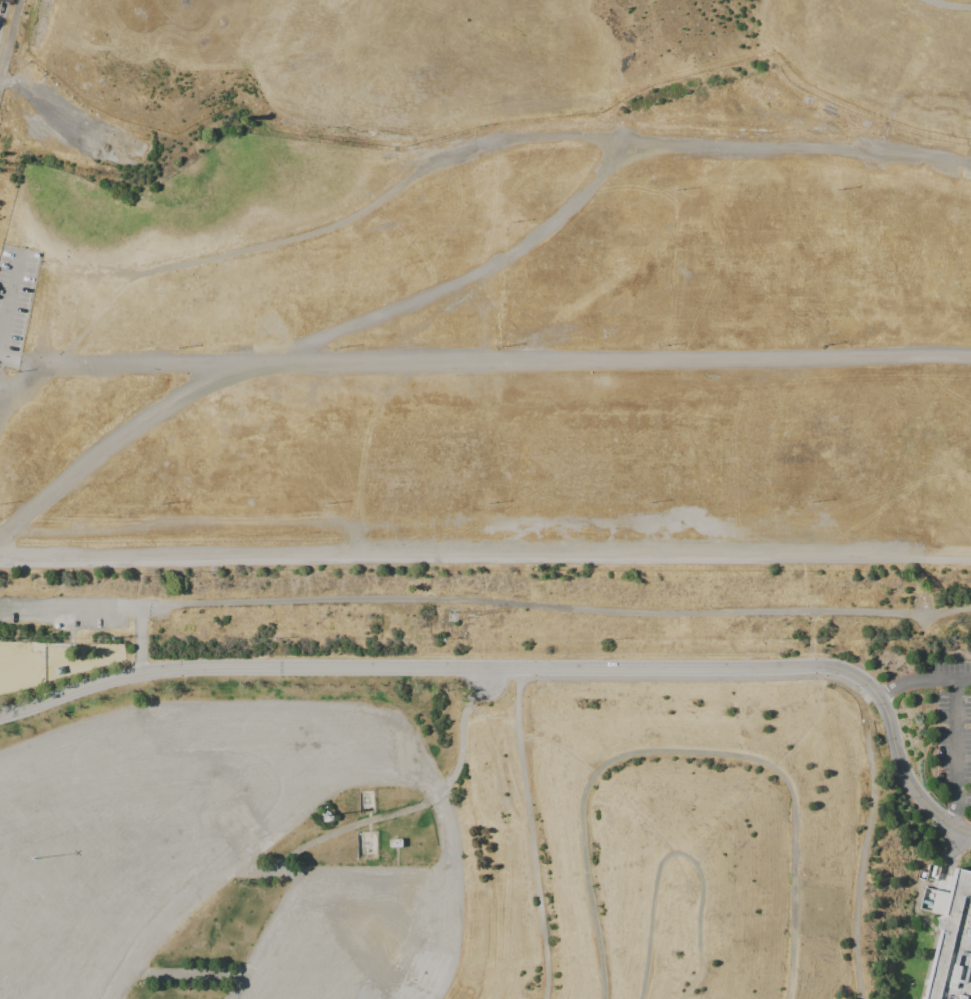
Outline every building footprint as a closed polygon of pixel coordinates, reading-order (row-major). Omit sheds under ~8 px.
[(390,839),(402,839),(403,847),(397,847),(390,847),(390,839)] [(956,868),(970,872),(970,998),(924,998),(941,929),(936,917),(944,915),(956,868)] [(930,912),(945,914),(947,892),(932,890),(930,912)]
